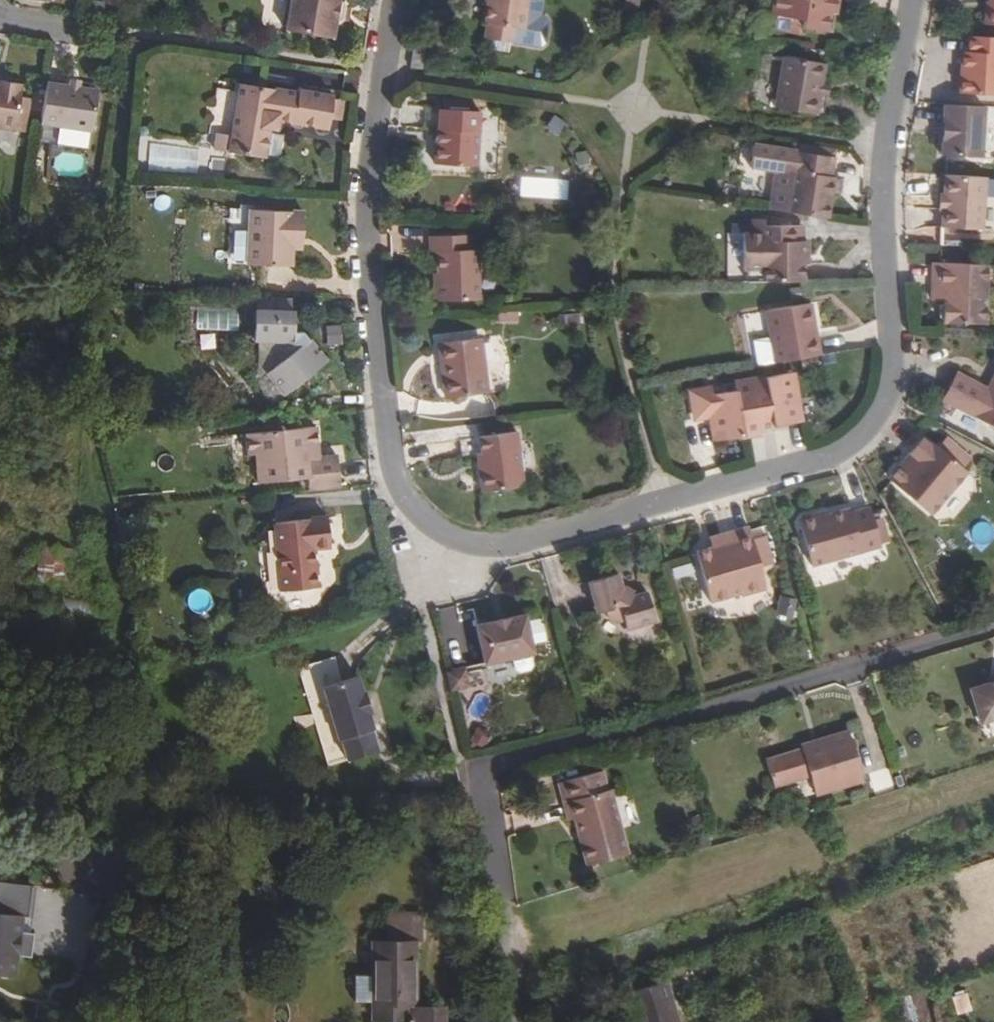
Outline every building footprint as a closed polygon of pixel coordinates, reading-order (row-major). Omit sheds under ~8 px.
[(289,0),(264,0),(262,21),(286,24),(289,0)] [(340,0),(293,0),(287,33),(334,41),(337,25),(341,25),(345,23),(345,20),(341,19),(343,11),(346,11),(345,6),(343,5),(339,5),(340,0)] [(458,17),(461,17),(459,34),(515,41),(519,38),(522,16),(520,12),(515,11),(516,0),(461,0),(458,17)] [(770,10),(770,13),(774,17),(804,21),(803,28),(830,31),(833,14),(838,14),(840,0),(772,0),(770,10)] [(968,36),(967,50),(967,64),(962,65),(958,93),(993,96),(993,38),(968,36)] [(422,66),(426,45),(414,43),(409,65),(422,66)] [(820,82),(824,62),(782,56),(773,106),(816,112),(819,92),(820,82)] [(23,85),(2,82),(2,87),(0,87),(0,130),(16,132),(23,85)] [(826,94),(828,83),(820,82),(819,92),(826,94)] [(91,133),(98,91),(47,83),(41,126),(91,133)] [(298,95),(241,86),(233,140),(230,155),(264,160),(264,157),(268,134),(269,130),(277,132),(278,122),(328,129),(333,97),(299,93),(298,95)] [(440,129),(437,163),(481,166),(485,112),(467,111),(468,101),(448,99),(448,109),(444,109),(442,129),(440,129)] [(947,102),(943,153),(983,157),(989,105),(947,102)] [(284,136),(268,134),(264,157),(279,159),(284,136)] [(215,152),(230,155),(233,140),(217,137),(215,152)] [(794,141),(793,148),(836,154),(837,146),(794,141)] [(771,206),(830,215),(835,188),(831,187),(833,174),(836,154),(793,148),(754,143),(751,164),(777,168),(771,206)] [(983,228),(987,176),(948,173),(946,194),(945,210),(943,227),(983,230),(983,228)] [(292,247),(293,234),(304,235),(305,212),(250,209),(249,264),(292,266),(292,247)] [(228,262),(245,262),(246,212),(229,211),(228,262)] [(803,251),(807,251),(806,239),(802,239),(801,224),(762,225),(761,218),(751,218),(751,233),(741,233),(742,269),(747,269),(747,279),(804,278),(803,261),(803,251)] [(303,247),(304,235),(293,234),(292,247),(303,247)] [(478,252),(477,235),(470,236),(470,252),(478,252)] [(481,299),(478,252),(470,252),(470,236),(430,237),(430,253),(438,253),(438,275),(438,284),(434,290),(435,298),(436,300),(438,300),(481,299)] [(980,325),(982,266),(934,264),(933,290),(946,292),(946,303),(946,304),(942,307),(941,319),(945,319),(945,323),(980,325)] [(946,303),(946,292),(933,290),(932,302),(946,303)] [(291,315),(292,297),(260,296),(259,313),(291,315)] [(819,353),(809,302),(766,310),(770,336),(753,339),(757,363),(819,353)] [(294,333),(295,315),(291,315),(259,313),(256,313),(255,342),(275,343),(274,368),(256,384),(275,405),(326,361),(303,334),(294,333)] [(486,393),(480,337),(440,342),(442,363),(448,362),(449,375),(444,376),(446,397),(486,393)] [(802,419),(798,396),(795,398),(793,388),(797,388),(793,370),(751,378),(753,384),(735,388),(713,391),(712,386),(691,390),(696,416),(710,414),(713,427),(723,424),(726,438),(761,431),(761,427),(760,423),(773,420),(774,425),(802,419)] [(993,394),(989,391),(958,375),(943,403),(993,428),(993,393),(993,394)] [(753,384),(751,378),(734,381),(735,388),(753,384)] [(726,438),(723,424),(713,427),(716,440),(726,438)] [(314,458),(313,448),(319,447),(317,426),(247,431),(248,454),(254,454),(256,482),(307,478),(308,489),(339,486),(337,456),(319,458),(314,458)] [(524,488),(518,433),(456,441),(458,459),(478,456),(478,454),(483,454),(484,470),(480,470),(482,493),(524,488)] [(968,474),(925,438),(888,479),(931,516),(968,474)] [(881,544),(870,507),(852,512),(851,507),(829,514),(816,518),(813,513),(803,517),(800,523),(812,564),(881,544)] [(829,514),(827,509),(813,513),(816,518),(829,514)] [(330,543),(327,517),(276,522),(282,589),(317,585),(315,565),(309,566),(307,546),(313,545),(330,543)] [(768,589),(750,526),(720,534),(723,543),(711,547),(697,551),(712,603),(743,593),(743,596),(768,589)] [(723,543),(720,534),(709,538),(711,547),(723,543)] [(37,544),(36,571),(65,572),(66,545),(37,544)] [(315,565),(313,545),(307,546),(309,566),(315,565)] [(615,568),(587,576),(595,608),(603,605),(605,613),(620,622),(626,620),(628,627),(657,619),(649,590),(636,593),(620,584),(615,568)] [(475,625),(485,663),(533,652),(524,614),(475,625)] [(468,689),(468,667),(447,668),(448,689),(468,689)] [(357,677),(322,688),(338,740),(372,729),(368,714),(371,713),(365,692),(362,692),(357,677)] [(972,686),(982,722),(993,718),(993,680),(972,686)] [(766,760),(774,787),(809,776),(815,796),(864,780),(848,730),(824,738),(826,742),(801,749),(766,760)] [(801,749),(826,742),(824,738),(800,745),(801,749)] [(606,770),(601,771),(606,791),(611,789),(606,770)] [(569,800),(561,802),(566,819),(573,817),(586,865),(628,854),(611,789),(606,791),(601,771),(564,781),(569,800)] [(569,800),(564,781),(556,783),(561,802),(569,800)] [(14,977),(17,958),(32,960),(35,935),(20,933),(22,916),(33,918),(37,885),(0,880),(0,975),(14,977)] [(423,939),(423,915),(390,914),(390,939),(417,939),(423,939)] [(417,1001),(417,939),(390,939),(375,939),(375,997),(373,997),(372,1014),(407,1015),(410,1015),(410,1001),(417,1001)] [(666,980),(628,992),(637,1021),(679,1021),(666,980)] [(901,1002),(907,1021),(929,1021),(933,1021),(924,995),(901,1002)] [(446,1020),(446,1000),(417,1001),(410,1001),(410,1015),(410,1016),(421,1016),(421,1020),(446,1020)]
